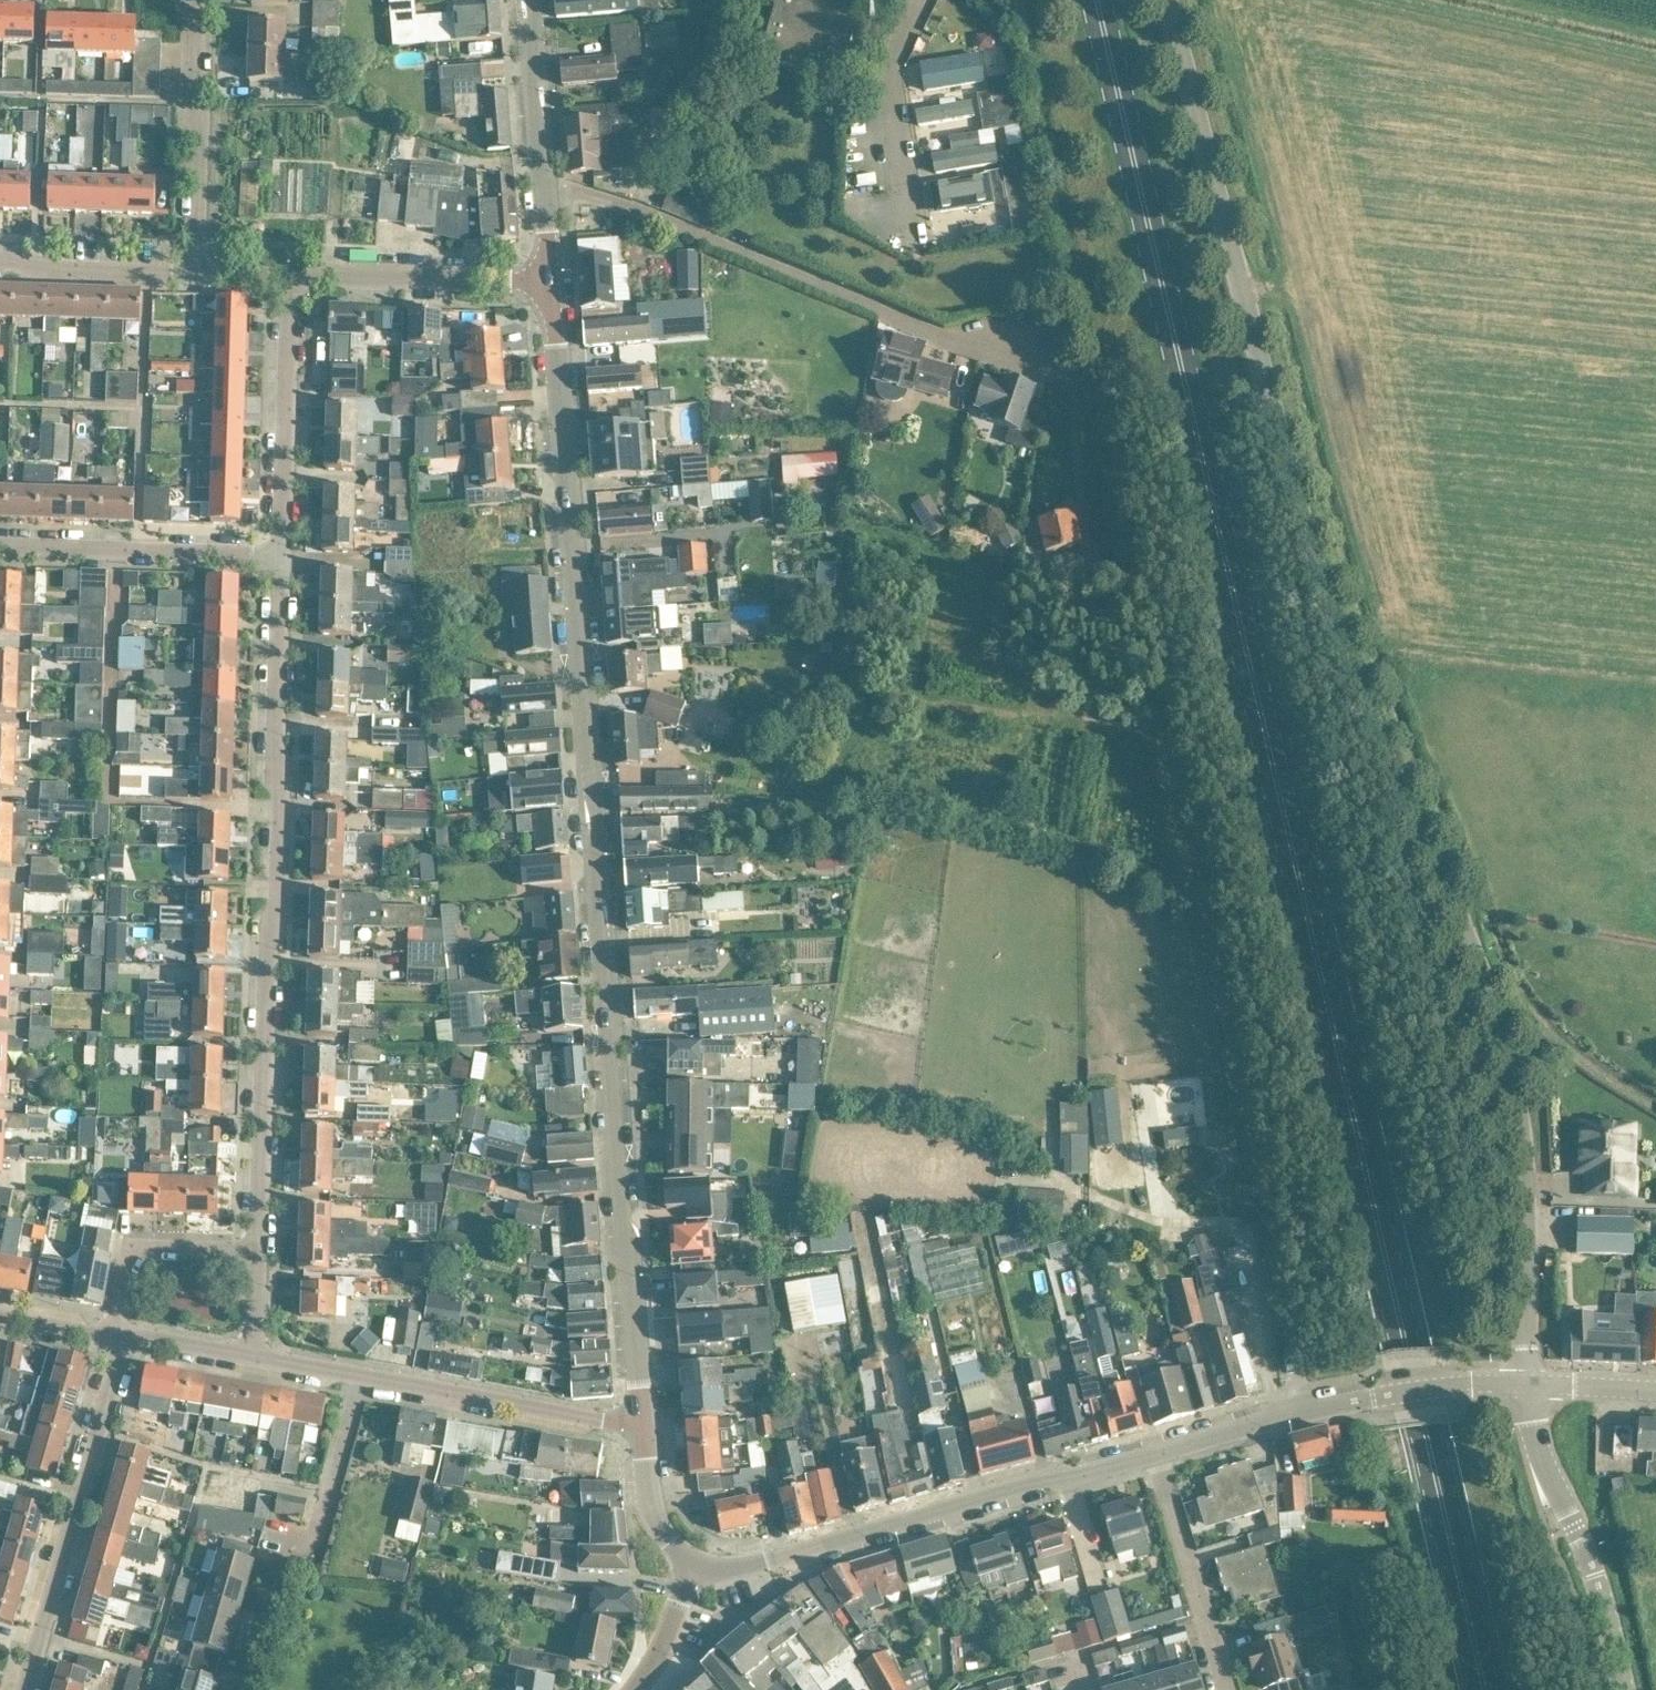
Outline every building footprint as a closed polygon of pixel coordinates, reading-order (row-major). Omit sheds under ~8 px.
[(395,48),(436,44),(450,43),(448,16),(416,19),(414,0),(390,0),(395,48)] [(557,18),(592,15),(636,12),(636,19),(659,17),(658,2),(636,4),(636,0),(556,0),(557,18)] [(758,62),(841,85),(865,0),(775,0),(758,62)] [(454,5),(448,6),(448,16),(450,43),(457,42),(457,44),(480,42),(502,40),(499,1),(477,3),(474,3),(454,5)] [(340,4),(327,4),(315,3),(315,17),(339,17),(340,4)] [(5,9),(4,43),(33,44),(34,10),(5,9)] [(339,30),(339,17),(315,17),(314,30),(326,30),(339,30)] [(77,55),(78,20),(49,19),(48,54),(77,55)] [(105,56),(106,21),(78,20),(77,55),(105,56)] [(135,42),(135,33),(135,22),(106,21),(105,56),(134,57),(134,56),(135,42)] [(250,53),(286,54),(287,25),(251,24),(250,53)] [(639,26),(633,26),(611,28),(614,59),(561,63),(563,87),(585,85),(616,82),(615,74),(643,72),(639,26)] [(326,55),(326,30),(314,30),(314,55),(326,55)] [(161,43),(162,34),(135,33),(135,42),(161,43)] [(161,57),(161,43),(135,42),(134,56),(161,57)] [(450,43),(436,44),(437,59),(452,58),(450,43)] [(285,83),(286,54),(250,53),(249,82),(285,83)] [(979,53),(923,62),(928,91),(983,82),(979,53)] [(325,85),(326,55),(314,55),(313,84),(325,85)] [(160,71),(161,57),(134,56),(134,57),(134,71),(160,71)] [(480,66),(439,69),(440,83),(455,82),(458,121),(486,119),(489,151),(511,149),(506,93),(483,95),(480,66)] [(659,100),(673,99),(673,70),(658,70),(659,100)] [(160,85),(160,71),(134,71),(133,85),(160,85)] [(1016,104),(1015,101),(1011,77),(987,81),(989,94),(976,96),(977,98),(979,112),(1016,106),(1016,104)] [(3,82),(2,95),(33,96),(33,83),(3,82)] [(76,97),(76,84),(49,83),(49,96),(76,97)] [(104,98),(104,85),(76,84),(76,97),(104,98)] [(133,99),(133,86),(104,85),(104,98),(133,99)] [(160,100),(160,85),(133,85),(133,86),(133,99),(160,100)] [(942,108),(917,113),(920,126),(975,117),(972,104),(956,106),(954,98),(941,100),(942,108)] [(612,106),(592,108),(570,109),(571,122),(566,122),(570,174),(593,172),(594,180),(612,178),(612,171),(636,169),(634,140),(651,138),(648,105),(612,108),(612,106)] [(77,115),(77,114),(78,106),(47,106),(47,120),(67,120),(67,115),(77,115)] [(1016,106),(979,112),(983,133),(1019,127),(1018,116),(1016,106)] [(133,115),(133,108),(110,107),(110,119),(117,119),(116,143),(124,143),(131,143),(132,115),(133,115)] [(153,126),(153,116),(154,109),(133,108),(133,115),(132,115),(131,143),(137,143),(137,126),(153,126)] [(12,139),(0,139),(0,145),(0,151),(12,152),(12,139)] [(84,142),(78,141),(72,141),(71,154),(84,154),(84,142)] [(933,163),(936,178),(998,168),(995,152),(979,155),(976,141),(951,145),(954,160),(933,163)] [(137,143),(131,143),(124,143),(124,156),(137,156),(137,143)] [(377,144),(370,171),(393,177),(400,149),(377,144)] [(12,152),(0,151),(0,164),(6,164),(11,164),(12,152)] [(83,167),(84,154),(71,154),(71,166),(83,167)] [(1028,179),(1026,167),(1024,155),(1000,159),(1002,171),(1004,183),(1028,179)] [(136,169),(137,156),(124,156),(123,169),(136,169)] [(17,178),(18,164),(11,164),(6,164),(5,178),(4,178),(3,211),(30,212),(31,179),(17,178)] [(434,232),(482,243),(480,214),(478,192),(463,190),(465,171),(411,165),(410,165),(409,177),(395,177),(394,185),(379,185),(378,201),(378,223),(406,224),(405,228),(434,231),(434,232)] [(76,180),(77,170),(50,169),(48,212),(75,213),(76,180)] [(1002,171),(990,173),(992,185),(1004,183),(1002,171)] [(480,214),(482,243),(519,240),(514,181),(477,173),(478,192),(480,214)] [(1028,179),(1004,183),(1008,203),(1033,199),(1030,179),(1028,179)] [(101,214),(102,181),(76,180),(75,213),(101,214)] [(128,215),(129,182),(102,181),(101,214),(128,215)] [(933,190),(937,216),(992,206),(987,181),(933,190)] [(129,182),(128,215),(155,216),(156,183),(129,182)] [(974,228),(961,230),(963,245),(976,243),(974,228)] [(618,240),(578,243),(579,258),(577,258),(580,291),(581,311),(615,308),(612,270),(620,269),(618,240)] [(981,242),(982,254),(1006,251),(1005,240),(981,242)] [(700,252),(679,253),(681,291),(702,290),(700,252)] [(13,289),(0,289),(0,317),(12,318),(13,289)] [(44,319),(45,290),(13,289),(12,318),(44,319)] [(76,321),(77,291),(45,290),(44,319),(46,319),(46,332),(45,344),(61,344),(62,320),(76,321)] [(108,346),(109,292),(77,291),(76,321),(93,321),(91,374),(105,374),(106,345),(108,346)] [(109,292),(108,346),(123,346),(124,315),(141,316),(141,294),(109,292)] [(205,298),(193,297),(192,312),(204,313),(205,298)] [(217,332),(246,332),(247,301),(218,300),(217,322),(217,332)] [(605,323),(583,325),(584,348),(606,346),(648,343),(677,341),(675,319),(703,317),(702,303),(637,308),(638,321),(605,323)] [(331,308),(330,366),(351,366),(352,344),(352,337),(365,338),(366,309),(331,308)] [(375,310),(375,324),(392,324),(392,311),(375,310)] [(415,403),(442,384),(440,368),(439,356),(439,331),(440,312),(411,311),(411,333),(410,347),(428,347),(429,362),(427,362),(428,378),(402,378),(401,400),(415,400),(415,403)] [(439,356),(440,368),(502,363),(500,334),(469,336),(470,353),(458,354),(455,354),(456,332),(439,331),(439,356)] [(45,344),(46,332),(29,332),(29,343),(45,344)] [(245,364),(246,332),(217,332),(216,363),(245,364)] [(923,348),(886,338),(874,381),(878,383),(876,388),(877,393),(880,399),(885,402),(893,404),(898,403),(903,400),(906,396),(908,391),(911,392),(912,389),(945,399),(953,370),(920,361),(923,348)] [(86,354),(86,341),(77,340),(77,353),(86,354)] [(203,364),(203,347),(193,347),(192,363),(203,364)] [(767,350),(771,373),(781,371),(778,348),(767,350)] [(202,379),(203,364),(192,363),(192,378),(202,379)] [(244,396),(245,364),(216,363),(216,364),(203,364),(202,379),(202,383),(202,395),(215,395),(216,395),(244,396)] [(461,412),(498,409),(497,392),(504,391),(502,363),(440,368),(442,384),(453,384),(453,379),(471,377),(472,391),(459,392),(461,412)] [(191,365),(152,364),(152,373),(190,374),(191,365)] [(330,366),(329,398),(363,398),(364,366),(351,366),(330,366)] [(783,366),(782,377),(805,380),(807,370),(783,366)] [(640,369),(586,373),(588,395),(642,391),(640,369)] [(955,371),(951,386),(967,390),(970,374),(955,371)] [(107,375),(106,403),(137,404),(138,376),(107,375)] [(401,400),(402,378),(398,378),(387,390),(386,399),(393,400),(401,400)] [(1043,403),(1031,399),(1035,388),(1005,378),(1003,386),(985,380),(975,408),(993,414),(990,423),(1010,430),(1007,438),(1015,441),(1013,447),(1036,454),(1043,403)] [(202,395),(202,383),(177,382),(177,394),(202,395)] [(49,386),(48,399),(62,400),(63,387),(49,386)] [(670,393),(649,394),(649,407),(671,406),(670,393)] [(243,428),(244,396),(216,395),(215,427),(243,428)] [(415,400),(401,400),(393,400),(393,418),(415,418),(415,403),(415,400)] [(633,426),(646,426),(644,404),(631,405),(633,426)] [(327,439),(381,441),(381,425),(371,425),(371,432),(358,431),(358,408),(328,407),(327,439)] [(450,463),(509,458),(507,424),(499,425),(498,409),(461,412),(464,450),(449,451),(450,463)] [(961,430),(964,411),(953,409),(950,428),(961,430)] [(202,427),(202,411),(191,411),(190,427),(202,427)] [(128,415),(108,415),(107,431),(128,432),(128,415)] [(591,430),(593,460),(595,480),(655,475),(653,442),(668,441),(666,416),(650,417),(651,425),(646,426),(633,426),(591,430)] [(69,462),(93,463),(95,426),(71,426),(69,462)] [(68,464),(69,427),(41,427),(40,463),(68,464)] [(201,443),(202,427),(190,427),(190,442),(201,443)] [(242,460),(243,428),(215,427),(214,443),(214,459),(242,460)] [(397,442),(381,441),(327,439),(326,471),(356,472),(357,455),(397,456),(397,442)] [(723,450),(723,466),(742,465),(741,450),(723,450)] [(835,455),(782,458),(784,487),(797,486),(797,480),(837,477),(835,455)] [(509,458),(450,463),(428,464),(429,476),(468,473),(468,469),(481,468),(483,492),(466,493),(467,508),(506,505),(505,490),(512,489),(509,458)] [(684,488),(712,486),(709,458),(681,461),(684,488)] [(241,492),(242,460),(214,459),(213,491),(241,492)] [(6,520),(38,521),(39,491),(40,491),(40,477),(41,466),(26,466),(25,490),(7,490),(6,520)] [(54,491),(55,467),(41,466),(40,477),(40,491),(39,491),(38,521),(70,522),(71,492),(54,491)] [(88,468),(88,480),(103,480),(104,468),(100,468),(88,468)] [(103,493),(102,523),(134,524),(135,494),(118,493),(119,468),(104,468),(103,480),(103,493)] [(391,482),(413,483),(413,468),(391,468),(391,482)] [(188,490),(199,490),(200,474),(189,473),(188,490)] [(412,498),(413,483),(391,482),(390,498),(398,498),(397,523),(409,523),(409,498),(412,498)] [(701,510),(714,509),(712,486),(684,488),(667,490),(668,502),(700,499),(701,510)] [(769,486),(749,487),(753,524),(772,522),(769,486)] [(170,490),(145,489),(143,524),(168,525),(170,490)] [(325,522),(378,523),(379,507),(355,506),(355,490),(326,489),(325,522)] [(241,492),(213,491),(199,490),(188,490),(188,505),(211,506),(211,523),(240,524),(241,492)] [(660,490),(651,491),(652,500),(661,499),(660,490)] [(71,492),(70,522),(102,523),(103,493),(71,492)] [(928,497),(911,508),(929,539),(947,529),(944,523),(928,497)] [(655,534),(653,509),(597,513),(599,538),(655,534)] [(1073,515),(1026,525),(1029,539),(1041,536),(1045,554),(1080,546),(1073,515)] [(389,523),(378,523),(325,522),(324,554),(354,555),(355,531),(368,531),(368,534),(389,535),(389,523)] [(996,530),(1004,550),(1022,542),(1013,523),(996,530)] [(682,577),(684,577),(708,575),(706,546),(679,549),(682,577)] [(386,564),(409,565),(414,565),(414,550),(386,549),(386,564)] [(1054,557),(1059,578),(1085,573),(1080,552),(1054,557)] [(631,582),(671,578),(670,561),(602,566),(604,592),(631,589),(631,582)] [(409,584),(409,565),(386,564),(385,584),(409,584)] [(522,569),(505,571),(501,571),(505,610),(499,610),(501,624),(514,623),(517,656),(552,653),(546,581),(524,584),(522,569)] [(81,571),(81,572),(80,609),(106,610),(108,572),(81,571)] [(322,603),(394,606),(394,590),(367,589),(367,573),(323,572),(322,603)] [(123,573),(123,589),(130,589),(138,589),(138,574),(131,574),(123,573)] [(605,613),(634,611),(633,598),(649,597),(649,599),(665,598),(664,592),(685,591),(684,577),(682,577),(671,578),(631,582),(631,589),(604,592),(605,613)] [(35,609),(36,580),(0,578),(0,607),(35,609)] [(208,611),(237,612),(238,580),(209,579),(208,611)] [(40,582),(39,600),(69,601),(70,583),(40,582)] [(183,610),(195,611),(196,596),(152,594),(151,609),(158,609),(183,610)] [(394,606),(322,603),(321,636),(343,637),(350,637),(351,613),(365,613),(365,615),(393,616),(399,621),(414,621),(414,607),(394,606)] [(0,607),(0,637),(15,637),(38,638),(44,638),(45,609),(39,609),(35,609),(0,607)] [(158,609),(151,609),(129,608),(129,623),(157,625),(158,609)] [(104,649),(106,610),(80,609),(79,647),(104,649)] [(182,626),(183,610),(158,609),(157,625),(182,626)] [(634,611),(605,614),(608,645),(630,643),(637,643),(639,643),(645,642),(646,652),(661,651),(684,649),(683,630),(678,631),(677,609),(648,610),(634,611)] [(208,611),(195,611),(194,627),(207,627),(207,643),(236,644),(237,612),(208,611)] [(732,645),(732,638),(732,633),(705,634),(705,646),(732,645)] [(120,640),(119,671),(144,672),(145,652),(145,641),(120,640)] [(145,641),(145,652),(158,652),(158,641),(145,641)] [(235,675),(236,644),(207,643),(206,674),(235,675)] [(829,674),(832,645),(816,643),(813,672),(829,674)] [(104,649),(79,647),(57,646),(56,664),(103,666),(104,649)] [(416,664),(416,648),(389,647),(389,664),(416,664)] [(661,651),(646,652),(646,658),(644,658),(644,657),(630,658),(608,659),(611,694),(633,692),(646,691),(645,677),(662,675),(661,651)] [(321,654),(319,686),(388,689),(388,673),(350,672),(350,655),(343,655),(321,654)] [(32,685),(32,670),(41,670),(41,658),(33,658),(33,656),(14,655),(0,655),(0,684),(32,685)] [(352,658),(351,672),(378,673),(379,659),(352,658)] [(194,674),(183,673),(168,672),(167,688),(195,690),(197,674),(194,674)] [(234,707),(235,675),(206,674),(205,706),(234,707)] [(720,714),(719,675),(690,676),(690,715),(720,714)] [(504,716),(534,713),(553,711),(557,711),(555,688),(524,691),(523,679),(501,680),(501,683),(472,682),(471,696),(503,696),(504,716)] [(32,685),(0,684),(0,714),(31,715),(32,685)] [(388,689),(319,686),(318,718),(341,719),(348,719),(357,720),(358,702),(363,703),(387,703),(388,689)] [(75,725),(102,726),(103,689),(76,687),(75,725)] [(424,690),(409,689),(408,715),(426,716),(424,691),(424,690)] [(643,717),(678,728),(685,705),(651,693),(643,717)] [(233,738),(234,707),(205,706),(204,723),(167,722),(166,736),(233,738)] [(635,715),(634,715),(612,716),(616,768),(638,766),(637,753),(658,752),(656,726),(635,715)] [(532,718),(529,718),(531,734),(555,732),(554,716),(534,717),(532,718)] [(118,720),(118,735),(135,736),(136,721),(127,721),(118,720)] [(76,741),(77,726),(45,725),(44,740),(76,741)] [(399,730),(395,730),(374,730),(374,745),(399,746),(399,730)] [(399,730),(399,746),(409,746),(408,769),(428,770),(426,746),(425,731),(399,730)] [(509,778),(534,776),(533,764),(524,764),(524,758),(560,755),(558,731),(555,732),(531,734),(484,738),(486,757),(507,755),(509,778)] [(30,762),(31,733),(0,732),(0,761),(30,762)] [(118,735),(117,754),(140,755),(141,736),(135,736),(118,735)] [(232,770),(233,738),(166,736),(166,747),(180,747),(179,752),(191,753),(191,747),(203,747),(203,769),(232,770)] [(318,736),(317,769),(361,770),(371,771),(371,761),(346,760),(347,738),(318,736)] [(503,759),(484,760),(485,790),(504,790),(503,759)] [(0,761),(0,791),(9,791),(29,792),(29,778),(15,778),(16,762),(19,762),(30,762),(0,761)] [(232,770),(203,769),(202,783),(166,782),(166,785),(166,800),(178,801),(208,802),(231,803),(232,770)] [(361,770),(317,769),(315,801),(347,802),(348,784),(360,785),(361,770)] [(534,776),(509,778),(512,815),(565,810),(561,773),(534,776)] [(656,792),(687,791),(687,774),(656,774),(656,792)] [(687,791),(699,791),(699,774),(687,774),(687,791)] [(156,797),(157,778),(142,778),(142,797),(156,797)] [(41,802),(66,802),(67,784),(41,784),(41,802)] [(633,814),(713,814),(713,791),(699,791),(687,791),(656,792),(619,792),(620,815),(631,814),(631,816),(633,816),(633,814)] [(405,809),(405,794),(375,793),(375,808),(405,809)] [(97,803),(66,802),(41,802),(40,811),(40,824),(66,824),(66,815),(96,816),(97,803)] [(793,802),(792,812),(825,810),(825,805),(793,802)] [(26,840),(27,823),(40,824),(40,813),(28,812),(28,810),(14,810),(9,809),(0,809),(0,838),(26,840)] [(172,824),(172,811),(143,810),(142,823),(172,824)] [(419,814),(411,814),(388,812),(387,825),(411,826),(411,825),(419,825),(419,814)] [(569,849),(566,814),(516,818),(518,833),(534,832),(536,852),(569,849)] [(314,849),(383,851),(384,836),(344,834),(345,818),(315,816),(314,849)] [(159,832),(159,847),(187,849),(229,850),(230,818),(202,817),(202,834),(159,832)] [(707,817),(677,820),(677,818),(621,822),(624,860),(648,858),(647,845),(678,843),(678,832),(708,830),(707,817)] [(513,820),(498,822),(500,835),(514,834),(513,820)] [(26,840),(0,838),(0,868),(25,869),(26,840)] [(445,842),(436,842),(436,853),(446,852),(445,842)] [(228,883),(229,850),(187,849),(186,881),(228,883)] [(383,867),(383,851),(314,849),(313,881),(343,882),(344,866),(383,867)] [(817,872),(837,870),(837,868),(846,868),(845,855),(837,856),(836,853),(815,855),(817,872)] [(563,882),(561,857),(521,860),(523,885),(563,882)] [(699,861),(699,859),(624,864),(626,888),(627,888),(627,891),(700,885),(699,870),(715,869),(715,876),(738,874),(737,858),(699,861)] [(33,878),(58,879),(59,861),(34,860),(33,878)] [(58,879),(33,878),(32,878),(31,896),(67,898),(68,880),(58,879)] [(410,882),(409,890),(419,890),(420,882),(410,882)] [(430,884),(430,892),(438,892),(439,884),(430,884)] [(24,916),(25,887),(0,886),(0,916),(24,916)] [(627,897),(626,897),(629,931),(651,929),(670,928),(669,917),(687,915),(685,893),(627,897)] [(717,895),(702,896),(703,914),(718,913),(745,911),(743,893),(717,895)] [(444,930),(443,921),(426,921),(425,909),(383,907),(375,897),(312,894),(311,927),(354,928),(424,930),(444,930)] [(187,913),(163,912),(162,927),(226,929),(227,929),(228,896),(189,895),(187,913)] [(575,935),(572,896),(524,900),(525,915),(534,914),(536,938),(575,935)] [(445,949),(458,948),(456,928),(462,928),(460,906),(441,908),(443,921),(444,930),(445,949)] [(110,910),(109,921),(127,921),(127,910),(110,910)] [(24,916),(0,916),(0,945),(23,946),(24,916)] [(225,961),(226,929),(163,927),(163,943),(199,945),(198,960),(225,961)] [(354,944),(354,928),(311,927),(310,959),(340,960),(341,944),(354,944)] [(108,929),(107,943),(123,943),(123,930),(108,929)] [(447,970),(445,949),(444,930),(424,930),(423,943),(409,942),(408,969),(447,970)] [(30,956),(54,957),(64,957),(64,937),(31,936),(30,956)] [(576,939),(554,941),(522,944),(523,962),(541,960),(543,984),(579,981),(576,939)] [(716,942),(651,947),(629,948),(631,979),(655,977),(654,973),(689,971),(689,969),(700,968),(700,969),(718,968),(716,942)] [(461,982),(458,950),(458,948),(445,949),(447,970),(448,983),(461,982)] [(470,951),(467,955),(467,961),(471,964),(477,964),(480,960),(480,954),(476,951),(470,951)] [(53,976),(54,957),(30,956),(30,975),(53,976)] [(496,975),(512,975),(511,956),(495,957),(496,975)] [(156,973),(156,959),(130,959),(130,973),(156,973)] [(86,962),(85,974),(101,975),(101,962),(86,962)] [(11,993),(12,963),(0,963),(0,992),(11,993)] [(107,965),(106,975),(119,976),(119,966),(107,965)] [(369,967),(368,985),(397,987),(398,969),(369,967)] [(448,983),(447,970),(408,969),(408,985),(439,987),(439,985),(448,986),(448,983)] [(308,1005),(363,1007),(364,1006),(357,1006),(357,984),(361,984),(362,974),(309,972),(308,1005)] [(158,1005),(224,1007),(225,974),(198,973),(198,987),(148,985),(148,1004),(158,1005)] [(801,976),(790,976),(791,986),(801,986),(801,976)] [(468,996),(504,992),(503,978),(461,982),(448,983),(448,986),(449,986),(450,998),(468,996)] [(771,990),(717,993),(716,988),(697,989),(699,1016),(700,1039),(773,1034),(771,990)] [(583,1030),(580,989),(515,994),(517,1017),(544,1015),(546,1033),(583,1030)] [(635,1020),(699,1016),(697,989),(633,993),(635,1020)] [(11,993),(0,992),(0,1022),(10,1022),(11,993)] [(53,1006),(54,994),(34,993),(34,1006),(53,1006)] [(471,1029),(468,996),(450,998),(455,1048),(488,1047),(487,1028),(471,1029)] [(223,1039),(224,1007),(158,1005),(158,1021),(181,1022),(181,1025),(196,1026),(196,1038),(223,1039)] [(363,1017),(363,1007),(308,1005),(307,1037),(337,1038),(338,1023),(352,1024),(353,1017),(363,1017)] [(424,1023),(425,1009),(409,1008),(409,1022),(424,1023)] [(51,1032),(52,1019),(31,1018),(30,1031),(51,1032)] [(172,1043),(172,1026),(146,1026),(146,1042),(172,1043)] [(61,1033),(51,1032),(30,1031),(29,1053),(51,1055),(51,1044),(60,1044),(61,1033)] [(350,1046),(377,1046),(377,1032),(351,1031),(350,1046)] [(8,1070),(9,1054),(23,1054),(24,1041),(9,1041),(9,1040),(0,1040),(0,1069),(8,1070)] [(821,1040),(797,1040),(797,1061),(821,1061),(821,1040)] [(752,1044),(690,1043),(668,1043),(667,1079),(703,1080),(704,1057),(752,1057),(752,1044)] [(381,1046),(377,1046),(350,1046),(350,1062),(380,1063),(381,1046)] [(157,1068),(156,1082),(167,1083),(167,1084),(221,1086),(222,1052),(200,1051),(196,1051),(178,1050),(177,1069),(157,1068)] [(306,1082),(369,1085),(376,1085),(377,1069),(335,1068),(335,1051),(307,1050),(306,1082)] [(543,1068),(536,1068),(538,1091),(545,1091),(546,1114),(560,1120),(567,1119),(585,1118),(582,1088),(588,1088),(585,1052),(563,1054),(542,1055),(543,1068)] [(467,1066),(466,1093),(480,1094),(481,1067),(467,1066)] [(8,1070),(0,1069),(0,1099),(7,1099),(8,1070)] [(51,1082),(51,1070),(31,1070),(30,1082),(51,1082)] [(450,1092),(464,1092),(464,1073),(450,1073),(450,1092)] [(368,1100),(369,1085),(306,1082),(304,1115),(335,1116),(335,1099),(368,1100)] [(220,1117),(221,1086),(167,1084),(167,1092),(194,1093),(193,1116),(220,1117)] [(812,1085),(789,1084),(789,1101),(812,1102),(812,1085)] [(668,1110),(712,1110),(750,1111),(750,1086),(668,1085),(668,1086),(664,1086),(664,1087),(667,1088),(667,1103),(668,1103),(668,1110)] [(1107,1092),(1091,1094),(1094,1125),(1096,1148),(1113,1146),(1110,1119),(1120,1118),(1119,1105),(1109,1106),(1107,1092)] [(140,1121),(163,1122),(185,1122),(185,1109),(163,1109),(163,1094),(147,1094),(146,1119),(140,1119),(140,1121)] [(1087,1105),(1060,1105),(1061,1138),(1066,1138),(1067,1175),(1088,1174),(1087,1105)] [(465,1106),(461,1128),(483,1133),(487,1111),(465,1106)] [(358,1124),(378,1125),(391,1125),(391,1110),(358,1110),(358,1124)] [(711,1175),(712,1110),(668,1110),(668,1174),(711,1175)] [(1217,1127),(1221,1151),(1237,1148),(1233,1125),(1235,1125),(1233,1115),(1217,1118),(1219,1127),(1217,1127)] [(5,1146),(6,1132),(29,1133),(29,1129),(48,1130),(49,1118),(0,1117),(0,1146),(5,1146)] [(161,1216),(163,1122),(140,1121),(139,1129),(148,1130),(148,1153),(153,1153),(153,1166),(145,1166),(145,1180),(131,1179),(130,1214),(161,1216)] [(184,1148),(185,1122),(163,1122),(161,1216),(189,1217),(190,1181),(172,1181),(173,1147),(184,1148)] [(378,1125),(358,1124),(354,1123),(354,1137),(378,1138),(378,1125)] [(1634,1126),(1624,1126),(1578,1124),(1577,1158),(1578,1158),(1578,1162),(1582,1166),(1586,1166),(1585,1196),(1634,1198),(1635,1168),(1632,1168),(1633,1153),(1634,1126)] [(332,1153),(333,1129),(304,1128),(303,1161),(332,1163),(356,1163),(374,1164),(374,1162),(372,1162),(372,1150),(358,1150),(358,1147),(343,1146),(343,1153),(332,1153)] [(562,1128),(546,1129),(549,1163),(570,1162),(594,1160),(592,1137),(563,1139),(562,1128)] [(219,1130),(210,1129),(192,1133),(191,1157),(219,1158),(219,1130)] [(526,1149),(488,1139),(483,1159),(521,1169),(526,1149)] [(48,1159),(48,1146),(28,1146),(28,1158),(48,1159)] [(798,1162),(798,1147),(782,1147),(782,1163),(798,1162)] [(332,1163),(303,1161),(302,1193),(331,1194),(332,1177),(374,1178),(374,1164),(356,1163),(332,1163)] [(597,1195),(595,1172),(572,1175),(535,1178),(535,1186),(539,1185),(539,1189),(544,1188),(545,1200),(574,1197),(597,1195)] [(493,1182),(456,1173),(452,1188),(489,1196),(493,1182)] [(728,1200),(727,1195),(712,1196),(710,1181),(670,1180),(667,1183),(665,1184),(666,1210),(687,1209),(688,1221),(708,1220),(708,1223),(723,1225),(724,1224),(727,1218),(728,1212),(729,1206),(728,1200)] [(190,1181),(189,1217),(217,1218),(218,1183),(190,1181)] [(425,1185),(424,1201),(443,1202),(444,1186),(425,1185)] [(516,1185),(513,1200),(526,1202),(529,1187),(516,1185)] [(1018,1221),(1063,1224),(1065,1194),(1020,1191),(1018,1221)] [(585,1247),(601,1246),(597,1206),(547,1210),(520,1207),(507,1202),(504,1214),(518,1218),(517,1224),(541,1231),(542,1228),(556,1223),(557,1229),(552,1230),(553,1259),(564,1262),(586,1260),(585,1247)] [(344,1241),(390,1242),(390,1240),(367,1239),(366,1228),(366,1224),(330,1223),(330,1207),(301,1206),(300,1239),(329,1241),(344,1241)] [(819,1214),(792,1216),(793,1239),(811,1238),(812,1256),(850,1253),(848,1226),(820,1228),(819,1214)] [(446,1218),(443,1230),(456,1233),(458,1225),(455,1220),(446,1218)] [(1577,1255),(1632,1256),(1633,1221),(1578,1219),(1577,1255)] [(8,1223),(8,1222),(6,1221),(2,1245),(0,1245),(0,1266),(8,1223)] [(922,1310),(936,1307),(916,1222),(902,1225),(922,1310)] [(947,1240),(923,1246),(917,1222),(916,1222),(936,1307),(987,1295),(975,1244),(949,1250),(947,1240)] [(0,1266),(0,1290),(27,1295),(32,1266),(16,1263),(23,1225),(8,1223),(0,1266)] [(683,1277),(710,1276),(709,1264),(713,1264),(711,1235),(717,1234),(718,1240),(733,1238),(732,1233),(738,1233),(738,1227),(709,1223),(709,1226),(671,1229),(673,1247),(670,1248),(672,1267),(682,1266),(683,1277)] [(83,1252),(78,1280),(70,1278),(71,1269),(65,1261),(47,1258),(47,1260),(41,1259),(38,1273),(34,1296),(102,1308),(112,1257),(107,1256),(112,1233),(87,1229),(83,1252)] [(1220,1230),(1197,1236),(1202,1254),(1225,1248),(1220,1230)] [(1034,1232),(994,1237),(1000,1259),(1038,1249),(1034,1232)] [(389,1258),(390,1242),(344,1241),(329,1241),(300,1239),(299,1271),(328,1272),(329,1259),(339,1259),(338,1261),(348,1261),(348,1256),(389,1258)] [(430,1282),(430,1281),(430,1269),(431,1269),(432,1264),(434,1252),(435,1248),(426,1246),(423,1265),(405,1265),(404,1282),(430,1282)] [(434,1252),(432,1264),(446,1266),(448,1255),(434,1252)] [(602,1259),(586,1260),(586,1262),(565,1263),(533,1257),(514,1252),(511,1265),(530,1269),(564,1275),(566,1285),(582,1283),(604,1282),(602,1259)] [(1157,1281),(1167,1278),(1162,1259),(1152,1262),(1157,1281)] [(710,1276),(683,1277),(673,1278),(676,1311),(719,1307),(717,1286),(734,1284),(734,1289),(764,1286),(762,1272),(710,1276)] [(785,1286),(793,1334),(817,1330),(847,1325),(839,1277),(807,1282),(785,1286)] [(1193,1277),(1173,1283),(1184,1324),(1204,1319),(1193,1277)] [(370,1293),(370,1285),(370,1282),(337,1281),(337,1288),(303,1287),(302,1318),(336,1319),(337,1298),(355,1299),(355,1293),(370,1293)] [(606,1310),(604,1286),(582,1288),(569,1290),(548,1284),(521,1283),(519,1296),(551,1301),(550,1309),(569,1313),(584,1312),(606,1310)] [(1231,1293),(1200,1301),(1209,1336),(1205,1337),(1212,1366),(1214,1365),(1218,1379),(1216,1379),(1223,1404),(1260,1394),(1231,1293)] [(1635,1320),(1643,1320),(1643,1340),(1641,1365),(1655,1366),(1655,1293),(1655,1295),(1637,1294),(1636,1299),(1635,1314),(1635,1320)] [(458,1328),(462,1303),(427,1297),(423,1322),(458,1328)] [(1105,1419),(1111,1439),(1143,1430),(1137,1409),(1130,1387),(1120,1390),(1116,1375),(1108,1377),(1103,1359),(1114,1356),(1118,1355),(1104,1308),(1085,1314),(1089,1326),(1106,1394),(1106,1402),(1108,1418),(1105,1419)] [(774,1355),(770,1310),(676,1318),(680,1362),(706,1360),(705,1349),(724,1347),(724,1343),(750,1340),(752,1357),(774,1355)] [(402,1312),(399,1326),(396,1348),(414,1350),(420,1315),(402,1312)] [(1142,1355),(1130,1312),(1109,1318),(1121,1361),(1142,1355)] [(608,1338),(607,1314),(567,1318),(548,1314),(546,1327),(568,1332),(568,1342),(586,1340),(608,1338)] [(1593,1315),(1571,1316),(1572,1361),(1572,1362),(1639,1366),(1638,1340),(1643,1340),(1643,1320),(1635,1320),(1593,1317),(1593,1315)] [(416,1351),(431,1354),(437,1326),(422,1324),(416,1351)] [(1180,1371),(1191,1415),(1214,1409),(1202,1369),(1196,1371),(1186,1335),(1171,1340),(1180,1371)] [(566,1347),(505,1336),(503,1348),(529,1353),(530,1356),(572,1363),(573,1371),(588,1369),(611,1367),(609,1344),(587,1346),(566,1347)] [(1084,1406),(1082,1406),(1091,1445),(1107,1440),(1101,1419),(1096,1402),(1099,1402),(1096,1381),(1089,1352),(1088,1342),(1070,1346),(1084,1406)] [(5,1370),(18,1372),(23,1347),(10,1344),(5,1370)] [(964,1483),(959,1463),(952,1432),(942,1434),(941,1430),(933,1431),(930,1416),(944,1412),(930,1348),(905,1354),(932,1471),(936,1492),(964,1483)] [(41,1380),(53,1383),(81,1391),(89,1361),(62,1353),(50,1351),(41,1380)] [(480,1361),(431,1354),(428,1372),(476,1382),(480,1361)] [(865,1374),(883,1369),(879,1354),(861,1359),(865,1374)] [(1041,1383),(1042,1382),(1037,1360),(1021,1364),(1026,1386),(1027,1386),(1041,1383)] [(1035,1461),(1029,1440),(1025,1423),(997,1430),(979,1362),(955,1369),(969,1427),(975,1454),(980,1476),(1035,1461)] [(767,1372),(721,1376),(720,1363),(681,1367),(683,1393),(722,1390),(722,1391),(753,1389),(753,1388),(768,1386),(767,1372)] [(1191,1415),(1180,1371),(1175,1373),(1174,1369),(1170,1365),(1165,1364),(1159,1365),(1155,1368),(1153,1374),(1154,1379),(1147,1381),(1140,1383),(1146,1406),(1153,1427),(1191,1415)] [(172,1401),(177,1373),(147,1368),(142,1396),(172,1401)] [(6,1371),(0,1399),(16,1402),(21,1374),(16,1372),(6,1371)] [(570,1375),(543,1371),(541,1385),(573,1390),(573,1401),(613,1398),(611,1372),(589,1374),(570,1375)] [(202,1407),(207,1379),(177,1373),(172,1401),(202,1407)] [(36,1394),(32,1409),(45,1412),(72,1420),(81,1391),(53,1383),(41,1380),(41,1379),(40,1380),(36,1394)] [(232,1412),(237,1384),(207,1379),(202,1407),(232,1412)] [(261,1418),(266,1389),(237,1384),(232,1412),(261,1418)] [(286,1453),(296,1395),(266,1389),(261,1418),(275,1420),(270,1446),(274,1451),(286,1453)] [(722,1390),(683,1393),(685,1420),(725,1417),(723,1400),(729,1400),(730,1405),(754,1403),(753,1389),(722,1391),(722,1390)] [(1091,1445),(1082,1406),(1077,1390),(1057,1396),(1063,1419),(1036,1427),(1046,1459),(1091,1445)] [(296,1395),(286,1453),(282,1474),(297,1477),(306,1426),(322,1428),(327,1400),(296,1395)] [(31,1408),(23,1437),(64,1449),(72,1420),(45,1412),(32,1409),(31,1408)] [(905,1480),(910,1500),(935,1493),(930,1471),(924,1448),(911,1451),(902,1412),(887,1415),(896,1455),(903,1481),(905,1480)] [(170,1415),(168,1425),(183,1428),(185,1417),(170,1415)] [(435,1420),(403,1415),(394,1466),(408,1468),(409,1464),(420,1466),(424,1448),(430,1449),(435,1420)] [(890,1506),(910,1500),(905,1480),(903,1481),(896,1455),(887,1415),(871,1418),(884,1484),(890,1506)] [(9,1433),(12,1420),(11,1420),(0,1417),(0,1431),(9,1433)] [(152,1420),(148,1434),(176,1444),(180,1430),(152,1420)] [(758,1421),(761,1441),(772,1440),(769,1420),(758,1421)] [(686,1424),(688,1451),(720,1448),(732,1447),(731,1433),(730,1421),(708,1422),(686,1424)] [(762,1445),(761,1441),(758,1421),(747,1422),(750,1446),(762,1445)] [(1655,1479),(1655,1423),(1638,1422),(1637,1453),(1653,1454),(1652,1464),(1647,1464),(1647,1479),(1655,1479)] [(227,1436),(229,1425),(214,1423),(212,1433),(227,1436)] [(229,1425),(227,1436),(242,1439),(244,1428),(229,1425)] [(1341,1442),(1337,1428),(1327,1431),(1326,1429),(1290,1439),(1297,1466),(1334,1457),(1331,1444),(1341,1442)] [(1615,1428),(1613,1457),(1631,1458),(1633,1430),(1615,1428)] [(5,1443),(10,1444),(9,1449),(33,1455),(28,1471),(34,1473),(55,1479),(64,1449),(23,1437),(9,1433),(0,1431),(0,1441),(5,1443)] [(603,1448),(524,1434),(519,1465),(522,1465),(521,1467),(552,1472),(552,1471),(597,1479),(603,1448)] [(515,1474),(517,1443),(441,1438),(439,1469),(515,1474)] [(856,1513),(885,1507),(869,1438),(840,1445),(856,1513)] [(762,1445),(750,1446),(753,1471),(765,1469),(762,1445)] [(785,1482),(805,1478),(798,1445),(777,1450),(785,1482)] [(808,1487),(817,1529),(842,1521),(831,1472),(817,1475),(813,1456),(801,1459),(798,1445),(805,1478),(806,1477),(808,1487)] [(124,1446),(115,1477),(165,1492),(170,1474),(147,1468),(151,1454),(124,1446)] [(720,1448),(688,1451),(690,1476),(697,1476),(699,1494),(721,1491),(720,1478),(713,1478),(712,1474),(721,1474),(721,1473),(735,1472),(732,1447),(720,1448)] [(1280,1527),(1279,1515),(1277,1493),(1261,1498),(1250,1462),(1217,1472),(1219,1477),(1206,1481),(1205,1481),(1209,1495),(1207,1496),(1207,1498),(1197,1501),(1204,1525),(1231,1517),(1232,1520),(1244,1516),(1245,1518),(1263,1512),(1269,1530),(1280,1527)] [(551,1483),(552,1472),(521,1467),(520,1480),(551,1483)] [(200,1468),(189,1468),(189,1477),(200,1477),(200,1468)] [(720,1478),(721,1491),(734,1490),(733,1476),(720,1478)] [(194,1499),(165,1492),(115,1477),(106,1506),(134,1514),(138,1499),(171,1509),(191,1514),(194,1499)] [(423,1528),(434,1485),(411,1478),(399,1521),(423,1528)] [(1280,1527),(1281,1540),(1292,1540),(1292,1531),(1303,1530),(1302,1514),(1306,1513),(1303,1478),(1284,1480),(1286,1515),(1279,1515),(1280,1527)] [(1613,1494),(1626,1492),(1624,1479),(1611,1482),(1613,1494)] [(18,1489),(0,1484),(0,1499),(14,1503),(18,1489)] [(621,1485),(597,1485),(583,1484),(563,1487),(565,1508),(581,1510),(587,1511),(624,1512),(621,1485)] [(814,1530),(817,1529),(808,1487),(780,1493),(790,1536),(791,1535),(800,1533),(801,1533),(805,1532),(806,1532),(806,1531),(814,1529),(814,1530)] [(255,1516),(254,1518),(268,1521),(272,1499),(259,1496),(255,1516)] [(307,1502),(278,1497),(275,1514),(304,1519),(307,1502)] [(762,1515),(759,1498),(715,1507),(721,1534),(751,1528),(749,1518),(762,1515)] [(11,1530),(38,1538),(47,1509),(26,1503),(20,1501),(15,1516),(0,1511),(0,1527),(11,1530)] [(1102,1512),(1109,1533),(1116,1558),(1135,1553),(1137,1560),(1151,1556),(1135,1502),(1102,1512)] [(130,1527),(134,1514),(106,1506),(98,1535),(157,1550),(161,1536),(130,1527)] [(211,1532),(215,1509),(201,1506),(197,1529),(211,1532)] [(224,1534),(228,1511),(215,1509),(211,1532),(224,1534)] [(1332,1521),(1386,1523),(1387,1513),(1333,1510),(1332,1521)] [(237,1536),(241,1514),(228,1511),(224,1534),(237,1536)] [(250,1539),(254,1518),(255,1516),(241,1514),(237,1536),(250,1539)] [(268,1532),(295,1544),(302,1527),(275,1516),(268,1532)] [(551,1528),(551,1541),(586,1548),(595,1549),(628,1551),(624,1516),(603,1516),(592,1516),(593,1526),(593,1529),(585,1529),(551,1528)] [(428,1519),(425,1533),(438,1536),(441,1522),(428,1519)] [(1078,1577),(1068,1545),(1062,1524),(1031,1534),(1039,1559),(1032,1561),(1036,1574),(1060,1567),(1064,1581),(1078,1577)] [(1281,1542),(1281,1540),(1280,1527),(1269,1530),(1247,1537),(1251,1550),(1215,1561),(1225,1593),(1230,1592),(1234,1605),(1233,1605),(1234,1606),(1248,1602),(1248,1604),(1253,1603),(1252,1600),(1274,1594),(1269,1579),(1273,1578),(1269,1566),(1270,1566),(1265,1547),(1281,1542)] [(1329,1527),(1329,1537),(1384,1539),(1384,1528),(1329,1527)] [(30,1568),(38,1538),(11,1530),(3,1560),(30,1568)] [(160,1551),(157,1550),(98,1535),(90,1564),(117,1572),(122,1556),(134,1560),(155,1567),(160,1551)] [(1020,1551),(1014,1553),(1012,1554),(1007,1537),(993,1541),(994,1544),(970,1552),(973,1562),(960,1566),(967,1588),(981,1584),(982,1587),(987,1591),(1007,1585),(1008,1588),(1029,1581),(1020,1551)] [(902,1552),(909,1587),(955,1574),(944,1538),(902,1550),(902,1552)] [(202,1573),(212,1576),(247,1587),(254,1563),(249,1561),(253,1548),(225,1540),(221,1553),(219,1553),(219,1554),(208,1551),(202,1573)] [(630,1575),(628,1551),(595,1549),(586,1548),(551,1541),(551,1562),(561,1564),(579,1568),(579,1574),(630,1575)] [(909,1587),(902,1552),(902,1550),(849,1566),(870,1610),(884,1606),(882,1601),(910,1592),(909,1587)] [(500,1554),(497,1573),(540,1581),(558,1584),(562,1565),(550,1563),(500,1554)] [(3,1560),(0,1569),(0,1590),(22,1597),(30,1568),(3,1560)] [(113,1586),(117,1572),(90,1564),(82,1593),(108,1600),(121,1604),(132,1608),(133,1605),(161,1613),(165,1601),(113,1586)] [(870,1610),(849,1566),(823,1577),(823,1578),(811,1584),(811,1582),(808,1584),(833,1618),(845,1609),(864,1637),(854,1644),(868,1665),(861,1669),(873,1689),(908,1689),(905,1682),(900,1672),(870,1610)] [(241,1609),(247,1587),(212,1576),(206,1599),(241,1609)] [(177,1591),(188,1594),(192,1582),(180,1579),(177,1591)] [(560,1596),(562,1585),(540,1581),(538,1591),(528,1589),(524,1605),(557,1613),(592,1620),(635,1621),(634,1609),(632,1608),(631,1604),(633,1603),(632,1591),(606,1591),(594,1591),(593,1602),(560,1596)] [(777,1670),(792,1688),(798,1683),(804,1689),(868,1689),(865,1684),(860,1673),(853,1663),(858,1660),(803,1586),(744,1629),(777,1670)] [(0,1590),(0,1623),(13,1626),(22,1597),(0,1590)] [(184,1606),(188,1594),(177,1591),(173,1602),(184,1606)] [(1131,1635),(1129,1625),(1118,1591),(1091,1600),(1105,1643),(1131,1635)] [(108,1600),(82,1593),(73,1622),(95,1628),(100,1630),(104,1614),(117,1617),(116,1618),(128,1622),(132,1608),(121,1604),(108,1600)] [(1131,1635),(1186,1618),(1179,1597),(1171,1599),(1175,1611),(1129,1625),(1131,1635)] [(234,1632),(241,1609),(206,1599),(199,1622),(234,1632)] [(1335,1606),(1325,1608),(1330,1624),(1338,1622),(1335,1606)] [(1247,1652),(1254,1674),(1258,1673),(1263,1689),(1264,1689),(1277,1686),(1278,1689),(1309,1689),(1305,1676),(1297,1678),(1291,1659),(1284,1638),(1292,1636),(1287,1618),(1274,1622),(1253,1628),(1258,1645),(1250,1648),(1251,1650),(1247,1652)] [(611,1632),(615,1633),(616,1626),(585,1619),(576,1663),(607,1669),(613,1641),(610,1641),(611,1632)] [(1101,1644),(1094,1619),(1075,1624),(1077,1633),(1072,1634),(1076,1650),(1101,1644)] [(227,1656),(234,1632),(199,1622),(189,1659),(192,1660),(218,1667),(222,1655),(227,1656)] [(777,1670),(744,1629),(718,1651),(752,1689),(783,1689),(777,1683),(774,1685),(768,1678),(777,1670)] [(1181,1670),(1174,1646),(1188,1642),(1184,1629),(1163,1635),(1161,1635),(1163,1645),(1165,1648),(1167,1648),(1174,1672),(1172,1673),(1177,1689),(1202,1689),(1195,1666),(1181,1670)] [(1152,1648),(1163,1645),(1161,1635),(1138,1642),(1141,1652),(1152,1648)] [(165,1636),(162,1649),(176,1653),(180,1640),(165,1636)] [(1030,1665),(1057,1657),(1052,1640),(1025,1647),(1030,1665)] [(1129,1655),(1141,1652),(1138,1642),(1115,1649),(1118,1659),(1129,1655)] [(571,1659),(511,1650),(512,1645),(502,1644),(498,1665),(509,1667),(569,1676),(571,1659)] [(1119,1662),(1118,1659),(1115,1649),(1113,1650),(1092,1656),(1096,1669),(1115,1663),(1116,1669),(1120,1668),(1119,1662)] [(949,1673),(959,1670),(954,1650),(944,1653),(949,1673)] [(718,1651),(701,1665),(702,1666),(701,1667),(722,1689),(752,1689),(718,1651)] [(89,1675),(101,1678),(106,1663),(80,1656),(76,1670),(61,1665),(54,1689),(85,1689),(89,1675)] [(914,1680),(925,1677),(929,1675),(921,1656),(916,1658),(914,1663),(915,1666),(900,1672),(905,1682),(914,1680)] [(220,1682),(215,1681),(218,1667),(192,1660),(189,1659),(181,1657),(171,1689),(218,1689),(220,1682)] [(979,1660),(966,1661),(967,1671),(980,1669),(979,1660)] [(1149,1680),(1152,1689),(1177,1689),(1172,1673),(1168,1661),(1159,1663),(1162,1676),(1149,1680)] [(696,1670),(676,1688),(674,1689),(714,1689),(696,1670)] [(1046,1670),(1024,1676),(1022,1677),(1026,1689),(1028,1689),(1049,1683),(1046,1670)] [(555,1679),(518,1674),(516,1689),(553,1689),(555,1679)] [(1123,1677),(1126,1686),(1127,1689),(1152,1689),(1149,1680),(1136,1683),(1133,1674),(1123,1677)] [(908,1689),(930,1689),(925,1677),(914,1680),(905,1682),(908,1689)] [(1123,1677),(1114,1679),(1117,1689),(1113,1689),(1127,1689),(1126,1686),(1123,1677)] [(1001,1689),(1011,1689),(1013,1689),(1010,1680),(999,1684),(1001,1689)]
